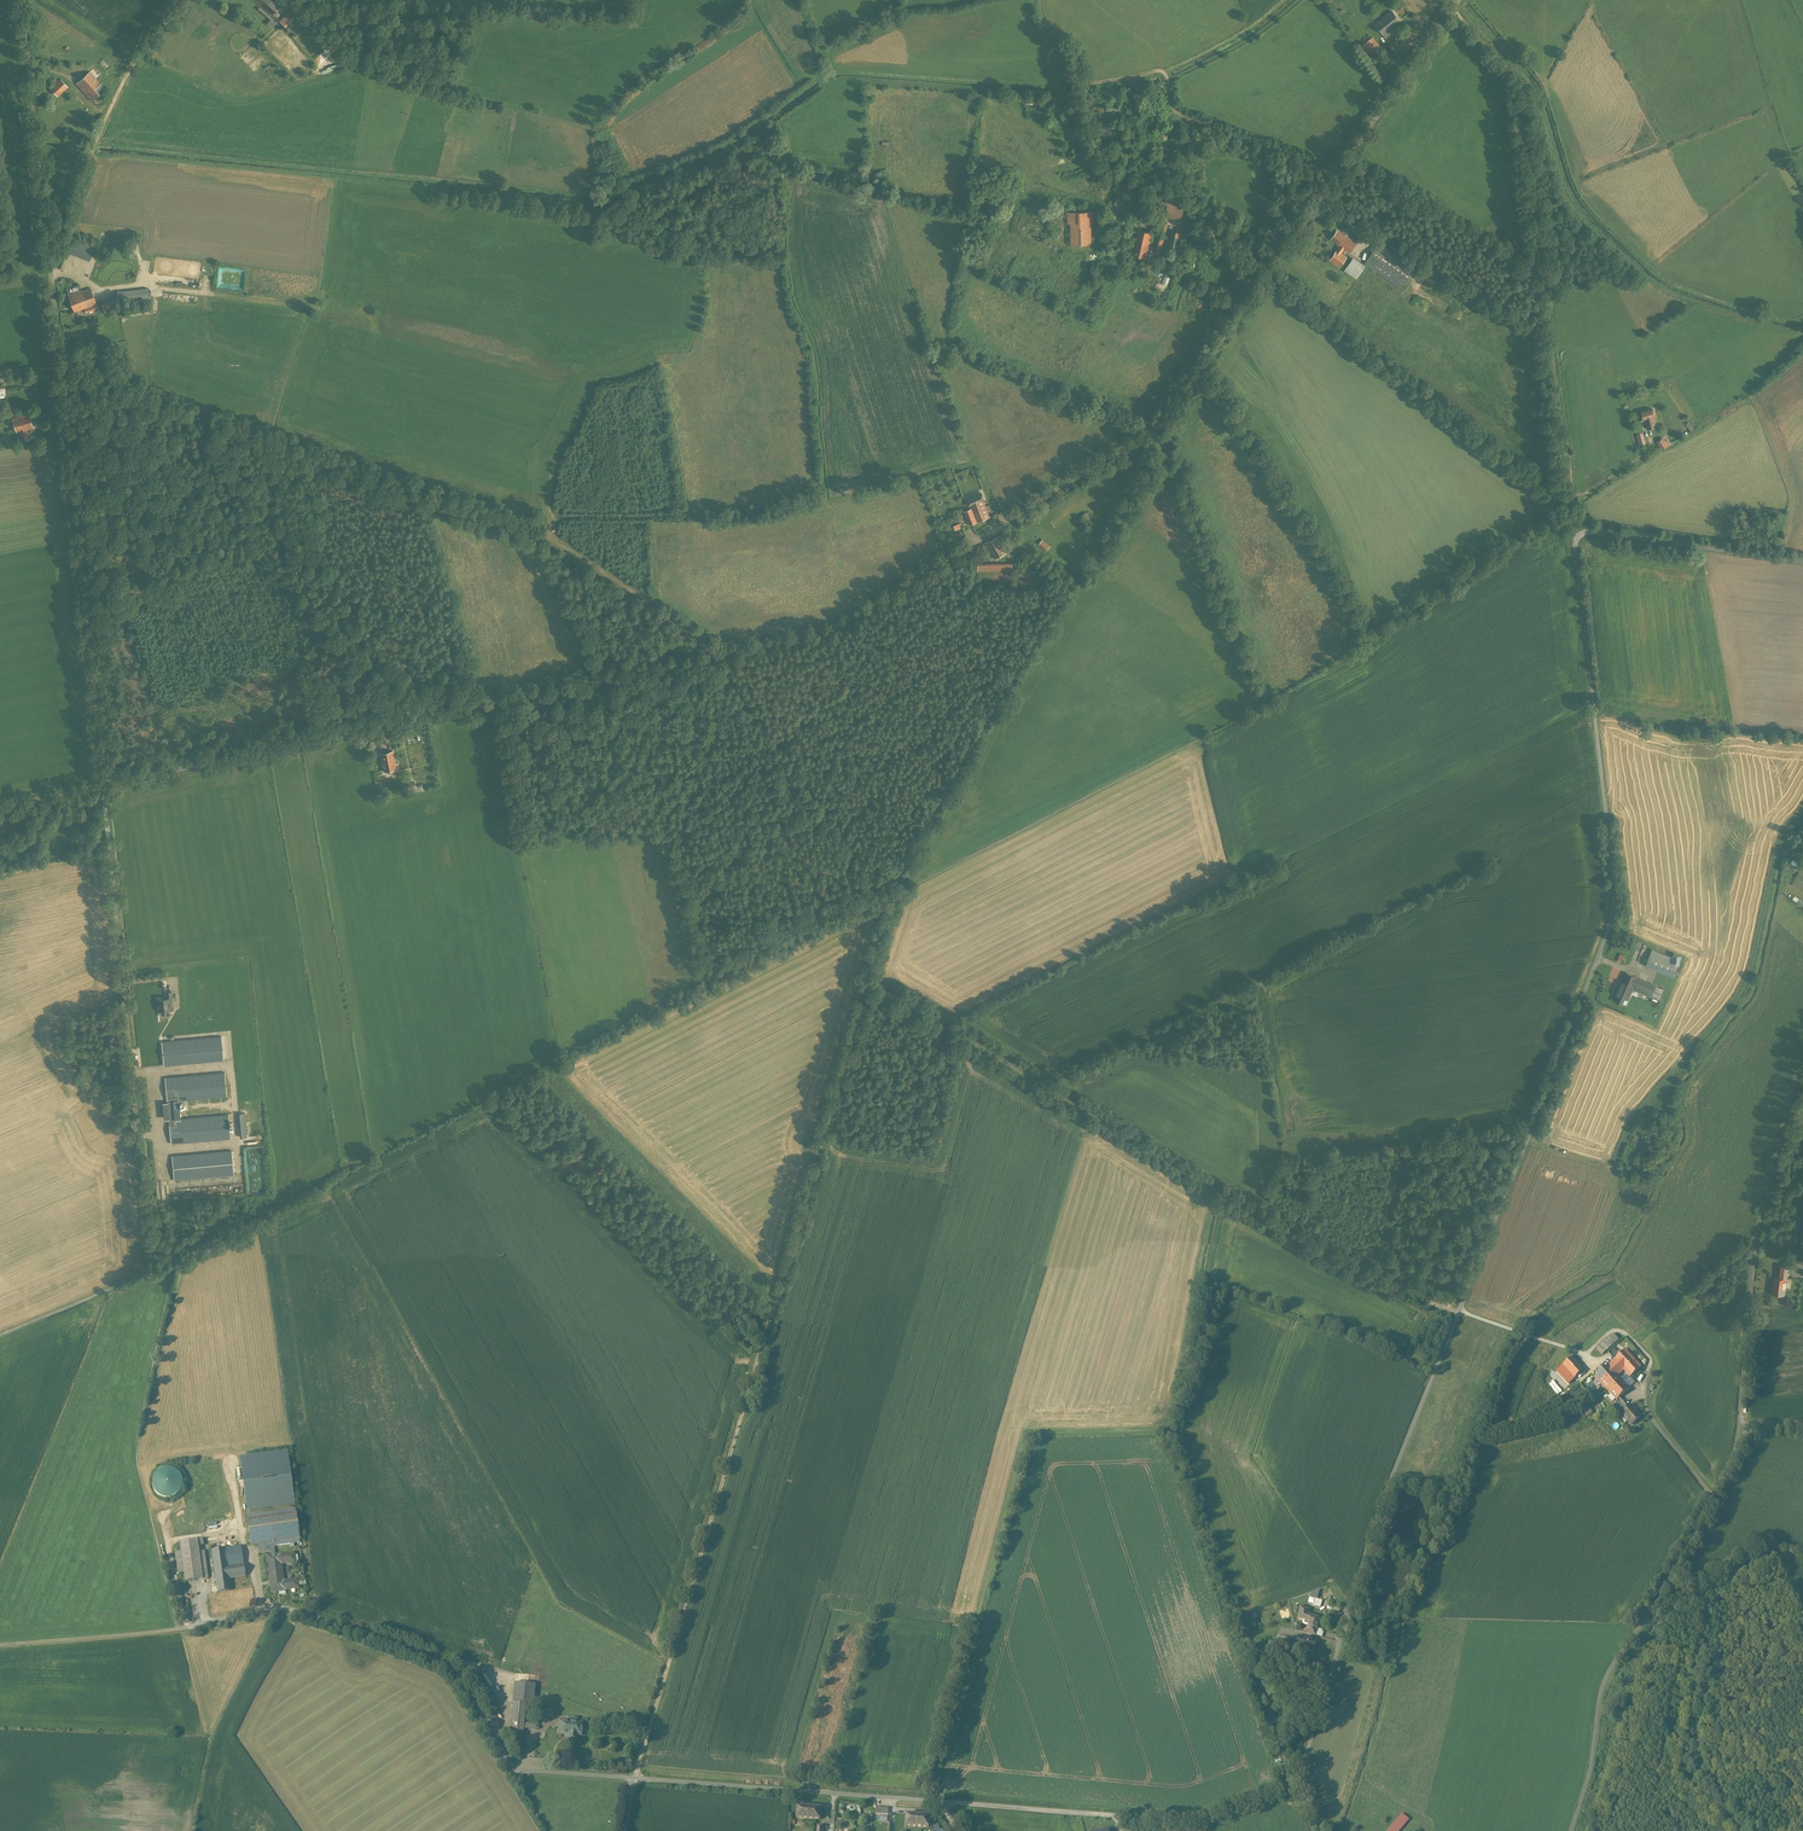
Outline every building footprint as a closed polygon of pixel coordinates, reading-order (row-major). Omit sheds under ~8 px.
[(281,6),(273,0),(253,0),(272,16),(281,6)] [(274,18),(260,7),(257,10),(269,19),(266,23),(268,25),(274,18)] [(291,7),(282,18),(290,24),(299,13),(291,7)] [(1391,12),(1375,25),(1385,39),(1392,34),(1389,30),(1400,22),(1391,12)] [(1362,44),(1369,54),(1380,47),(1372,37),(1362,44)] [(92,101),(106,88),(101,83),(100,83),(90,71),(76,84),(92,101)] [(50,89),(57,96),(68,87),(61,79),(50,89)] [(1115,121),(1097,126),(1102,141),(1104,141),(1104,142),(1113,139),(1112,136),(1122,133),(1119,123),(1116,124),(1115,121)] [(1135,207),(1122,196),(1115,205),(1128,215),(1135,207)] [(1181,221),(1186,203),(1169,198),(1163,216),(1181,221)] [(1068,223),(1070,223),(1071,244),(1091,244),(1091,223),(1093,223),(1093,211),(1067,212),(1068,223)] [(1148,251),(1150,251),(1159,254),(1164,236),(1157,234),(1154,246),(1149,245),(1152,233),(1137,229),(1131,254),(1146,258),(1148,251)] [(1179,249),(1182,232),(1169,230),(1166,247),(1179,249)] [(1338,245),(1339,246),(1329,260),(1339,267),(1347,256),(1341,253),(1344,249),(1349,253),(1359,239),(1353,236),(1351,239),(1345,235),(1344,235),(1337,230),(1331,239),(1339,244),(1338,245)] [(91,241),(84,259),(89,261),(92,255),(97,258),(102,246),(91,241)] [(1365,265),(1353,257),(1344,270),(1356,278),(1365,265)] [(1375,279),(1363,270),(1358,278),(1370,286),(1375,279)] [(68,294),(72,306),(82,302),(80,297),(93,293),(91,288),(76,293),(76,292),(68,294)] [(86,313),(98,309),(93,293),(80,297),(82,302),(72,306),(74,312),(85,308),(86,313)] [(1360,298),(1357,303),(1367,310),(1372,303),(1375,305),(1379,300),(1370,294),(1367,297),(1366,296),(1366,297),(1364,296),(1361,299),(1360,298)] [(116,300),(109,303),(112,310),(119,307),(116,300)] [(1648,429),(1657,426),(1654,416),(1655,415),(1653,409),(1642,412),(1644,419),(1645,418),(1648,429)] [(16,432),(20,431),(23,441),(30,439),(27,429),(33,427),(29,414),(13,419),(16,432)] [(1670,444),(1667,440),(1664,442),(1662,439),(1660,440),(1657,442),(1662,449),(1670,444)] [(969,524),(976,522),(989,517),(983,500),(984,499),(982,494),(966,500),(969,506),(969,505),(971,509),(964,512),(969,524)] [(1089,528),(1095,524),(1086,512),(1080,517),(1089,528)] [(986,543),(994,559),(1006,552),(998,536),(986,543)] [(1045,549),(1048,545),(1043,540),(1039,545),(1045,549)] [(978,571),(1012,571),(1013,571),(1012,562),(1011,563),(977,563),(978,571)] [(396,769),(396,768),(399,768),(398,762),(395,763),(393,750),(379,753),(383,771),(396,769)] [(409,782),(410,792),(424,790),(423,785),(417,786),(416,781),(409,782)] [(1793,899),(1802,906),(1802,905),(1802,901),(1796,896),(1793,899)] [(1680,960),(1652,949),(1645,965),(1674,976),(1680,960)] [(1663,989),(1625,972),(1613,999),(1626,1005),(1633,988),(1659,1000),(1663,989)] [(173,1009),(172,997),(172,992),(166,992),(167,998),(158,999),(159,1011),(173,1009)] [(164,1066),(224,1060),(221,1036),(162,1041),(164,1066)] [(167,1102),(168,1102),(173,1101),(179,1101),(226,1096),(224,1072),(165,1078),(167,1102)] [(248,1137),(246,1112),(240,1112),(241,1137),(248,1137)] [(228,1114),(181,1119),(175,1119),(169,1120),(171,1144),(231,1139),(228,1114)] [(807,1144),(814,1146),(816,1136),(810,1134),(807,1144)] [(174,1180),(234,1175),(232,1150),(172,1155),(174,1180)] [(605,1170),(599,1164),(593,1171),(598,1176),(605,1170)] [(1790,1253),(1790,1254),(1789,1259),(1789,1260),(1802,1263),(1802,1256),(1790,1253)] [(1781,1265),(1780,1277),(1774,1277),(1772,1292),(1784,1294),(1787,1266),(1781,1265)] [(1708,1289),(1697,1299),(1701,1304),(1712,1293),(1708,1289)] [(1613,1334),(1598,1349),(1604,1355),(1619,1340),(1613,1334)] [(1640,1366),(1625,1350),(1612,1362),(1621,1372),(1624,1369),(1630,1375),(1640,1366)] [(1585,1371),(1573,1358),(1564,1366),(1576,1379),(1585,1371)] [(1621,1372),(1612,1362),(1609,1364),(1609,1365),(1618,1374),(1621,1372)] [(1609,1365),(1596,1376),(1596,1377),(1607,1389),(1615,1381),(1616,1382),(1621,1378),(1618,1374),(1609,1365),(1609,1364),(1609,1365)] [(1615,1381),(1607,1389),(1616,1399),(1617,1399),(1619,1397),(1629,1388),(1630,1388),(1630,1387),(1629,1387),(1621,1378),(1616,1382),(1615,1381)] [(1630,1404),(1627,1407),(1619,1397),(1617,1399),(1622,1404),(1616,1409),(1620,1414),(1621,1413),(1632,1424),(1641,1416),(1630,1404)] [(1618,1401),(1613,1406),(1616,1409),(1622,1404),(1617,1399),(1617,1400),(1618,1401)] [(1588,1415),(1594,1412),(1591,1406),(1584,1409),(1588,1415)] [(287,1452),(240,1459),(247,1510),(294,1503),(287,1452)] [(153,1489),(156,1494),(161,1497),(167,1499),(173,1498),(178,1495),(181,1490),(183,1484),(182,1478),(179,1473),(174,1470),(169,1468),(163,1469),(157,1472),(154,1477),(152,1483),(153,1489)] [(295,1511),(247,1517),(251,1546),(257,1545),(257,1549),(299,1543),(295,1511)] [(1442,1528),(1434,1526),(1432,1535),(1440,1537),(1442,1528)] [(202,1539),(179,1542),(185,1582),(208,1579),(204,1551),(199,1552),(198,1546),(203,1546),(202,1539)] [(241,1547),(212,1551),(218,1593),(231,1591),(229,1579),(245,1577),(241,1547)] [(280,1555),(266,1557),(271,1593),(285,1591),(298,1589),(297,1580),(283,1582),(281,1564),(295,1563),(293,1554),(280,1555)] [(1315,1599),(1309,1597),(1307,1604),(1313,1606),(1315,1599)] [(1319,1617),(1307,1614),(1308,1609),(1300,1606),(1298,1613),(1299,1615),(1298,1618),(1309,1621),(1305,1633),(1314,1635),(1319,1617)] [(1305,1637),(1297,1635),(1296,1639),(1294,1644),(1302,1647),(1305,1637)] [(1315,1640),(1305,1637),(1302,1647),(1312,1650),(1315,1640)] [(525,1703),(513,1701),(510,1738),(514,1739),(522,1739),(523,1728),(524,1724),(525,1703)] [(544,1709),(544,1717),(554,1718),(554,1709),(544,1709)] [(582,1723),(560,1721),(559,1724),(558,1727),(559,1728),(559,1733),(568,1734),(568,1741),(576,1742),(577,1735),(581,1735),(582,1723)] [(522,1739),(514,1739),(513,1747),(521,1748),(522,1739)] [(821,1807),(797,1805),(796,1817),(820,1819),(821,1807)] [(1386,1830),(1397,1830),(1408,1818),(1402,1813),(1386,1830)] [(929,1815),(906,1814),(905,1826),(929,1827),(929,1815)]
